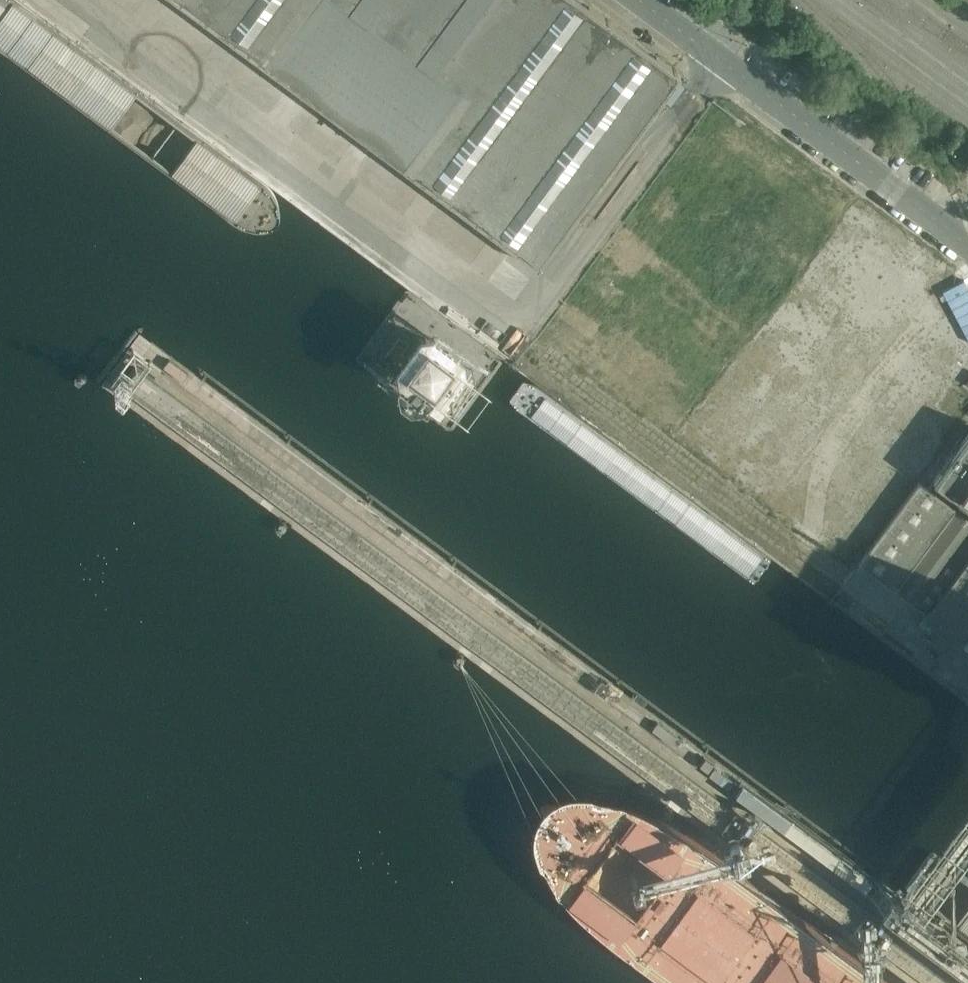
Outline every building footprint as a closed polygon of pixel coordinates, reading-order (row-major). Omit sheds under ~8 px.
[(229,38),(299,90),(369,142),(438,193),(503,241),(538,266),(581,208),(623,151),(680,75),(681,73),(644,47),(582,0),(178,0),(229,38)] [(687,84),(679,78),(670,90),(678,96),(687,84)] [(933,478),(967,505),(967,431),(933,478)] [(957,645),(967,630),(967,556),(959,550),(967,538),(967,519),(954,509),(956,507),(919,480),(859,562),(867,569),(906,597),(916,605),(927,613),(922,619),(933,628),(944,636),(957,645)] [(957,645),(961,649),(967,654),(967,630),(957,645)]
